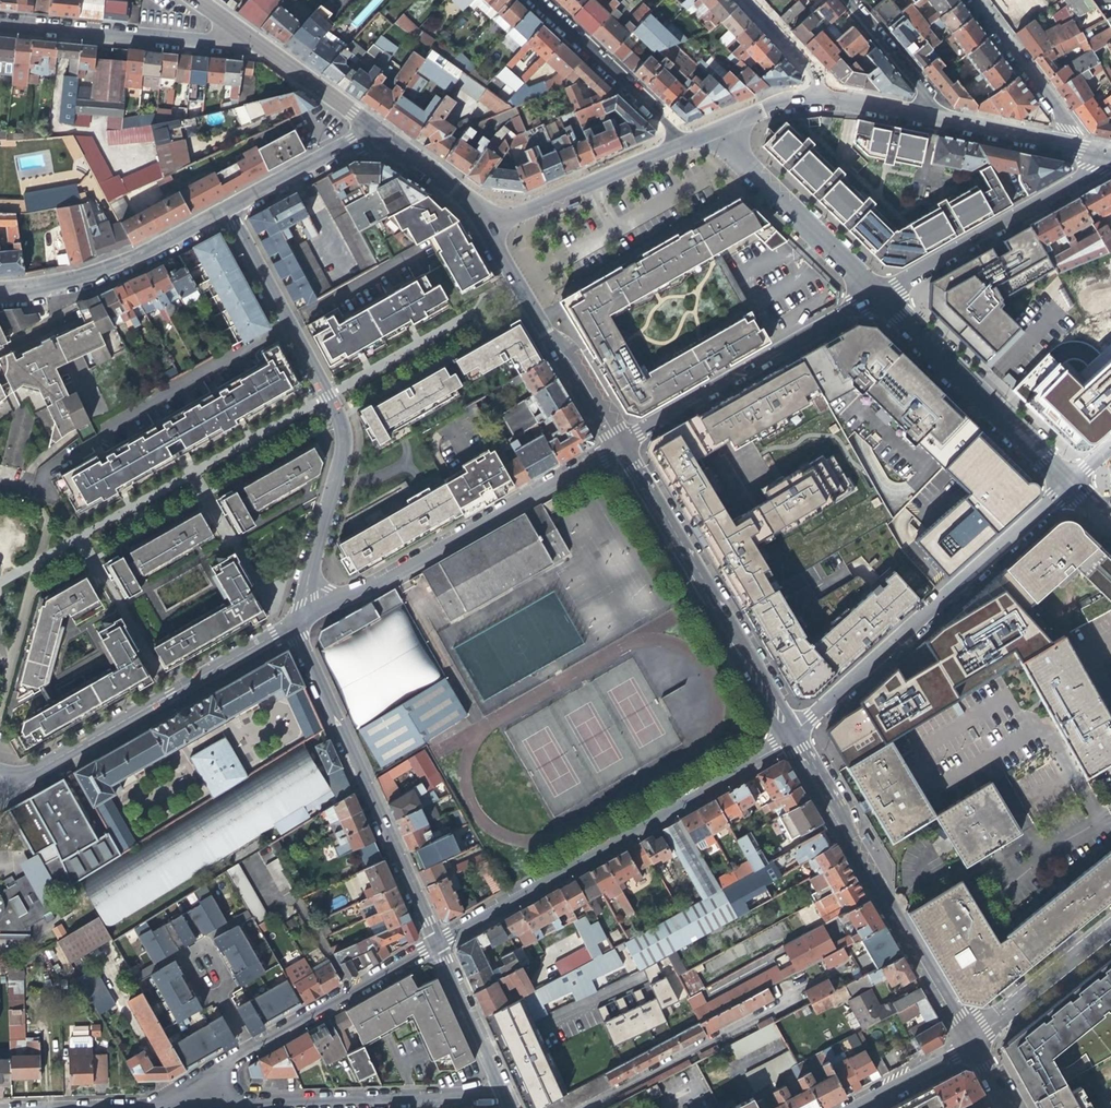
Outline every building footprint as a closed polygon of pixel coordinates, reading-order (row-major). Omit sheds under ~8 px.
[(5,11),(14,12),(15,0),(0,0),(0,10),(5,11)] [(14,12),(24,12),(31,13),(32,0),(15,0),(14,12)] [(31,13),(42,14),(47,15),(49,0),(32,0),(31,13)] [(47,15),(64,16),(77,18),(79,0),(49,0),(47,15)] [(77,18),(90,19),(101,20),(103,0),(79,0),(77,18)] [(101,20),(117,22),(135,24),(137,7),(130,6),(130,4),(125,3),(125,1),(114,0),(103,0),(101,20)] [(279,3),(276,0),(244,0),(238,7),(246,14),(251,19),(254,17),(258,20),(255,26),(258,28),(279,3)] [(279,3),(258,28),(272,38),(282,45),(301,24),(280,9),(284,5),(286,7),(292,0),(282,0),(279,3)] [(469,4),(473,0),(452,0),(463,10),(469,4)] [(507,0),(473,0),(469,4),(473,8),(477,5),(490,18),(491,17),(507,0)] [(513,28),(529,12),(521,5),(516,0),(507,0),(491,17),(508,33),(513,28)] [(560,6),(572,16),(586,0),(554,0),(560,6)] [(572,16),(582,26),(589,33),(620,0),(606,0),(609,3),(608,4),(607,3),(602,9),(594,2),(597,1),(598,0),(586,0),(572,16)] [(623,0),(620,0),(589,33),(599,42),(610,52),(619,42),(630,31),(646,13),(649,10),(641,3),(625,20),(626,21),(620,27),(612,19),(627,4),(623,0)] [(681,8),(692,0),(680,0),(676,3),(681,8)] [(707,9),(719,0),(692,0),(681,8),(687,13),(701,3),(707,9)] [(718,21),(737,7),(732,2),(731,0),(719,0),(707,9),(712,16),(700,25),(705,31),(718,21)] [(802,0),(796,0),(779,15),(786,22),(807,5),(802,0)] [(818,7),(831,21),(843,10),(836,1),(835,0),(825,0),(818,7)] [(905,18),(900,11),(910,4),(914,1),(915,0),(879,0),(870,8),(879,18),(889,30),(905,18)] [(935,11),(940,17),(960,1),(958,0),(927,0),(935,11)] [(1031,0),(1000,0),(1006,8),(1014,19),(1034,4),(1031,0)] [(1056,24),(1069,17),(1085,9),(1080,0),(1064,0),(1067,4),(1050,13),(1056,24)] [(960,1),(940,17),(937,18),(943,26),(949,33),(971,17),(966,10),(960,1)] [(922,20),(910,4),(900,11),(905,18),(911,26),(917,34),(926,27),(927,26),(922,20)] [(293,53),(303,60),(325,31),(329,26),(322,20),(328,13),(318,5),(301,24),(282,45),(293,53)] [(718,21),(733,37),(751,23),(744,15),(737,7),(718,21)] [(357,27),(370,13),(365,9),(353,22),(357,27)] [(935,11),(922,20),(927,26),(929,24),(937,18),(940,17),(935,11)] [(527,41),(542,25),(536,19),(529,12),(513,28),(527,41)] [(394,22),(410,34),(417,27),(403,13),(394,22)] [(646,13),(630,31),(635,36),(646,46),(652,52),(656,51),(672,44),(684,40),(678,35),(675,39),(663,28),(666,24),(662,20),(659,24),(646,13)] [(800,38),(805,44),(820,31),(824,27),(811,13),(792,30),(800,38)] [(949,33),(964,54),(987,37),(980,28),(971,17),(949,33)] [(1042,36),(1049,48),(1077,33),(1069,17),(1056,24),(1039,32),(1042,36)] [(818,20),(824,27),(826,25),(820,18),(818,20)] [(907,29),(911,26),(905,18),(889,30),(898,41),(908,55),(923,43),(918,35),(914,38),(907,29)] [(943,26),(937,18),(929,24),(935,32),(943,26)] [(738,44),(729,52),(734,57),(761,34),(756,28),(751,23),(733,37),(733,38),(738,44)] [(527,41),(521,47),(483,87),(504,103),(523,83),(544,61),(562,43),(552,34),(542,25),(527,41)] [(1109,25),(1091,35),(1085,39),(1092,51),(1104,44),(1110,57),(1110,29),(1109,25)] [(856,48),(862,55),(873,45),(867,38),(863,42),(858,35),(850,26),(834,40),(847,55),(856,48)] [(434,39),(417,27),(410,34),(418,40),(427,46),(433,41),(434,39)] [(938,42),(926,27),(917,34),(918,35),(923,43),(928,49),(938,42)] [(1082,30),(1080,31),(1085,39),(1091,35),(1087,27),(1082,30)] [(521,47),(527,41),(513,28),(508,33),(521,47)] [(340,42),(325,31),(303,60),(313,67),(321,73),(343,49),(338,45),(340,42)] [(837,50),(820,31),(805,44),(818,58),(828,68),(839,58),(834,52),(837,50)] [(1092,51),(1085,39),(1080,31),(1077,33),(1049,48),(1031,58),(1043,74),(1054,89),(1097,61),(1092,51)] [(753,62),(754,61),(772,46),(768,41),(761,34),(734,57),(738,61),(746,55),(753,62)] [(1031,58),(1049,48),(1042,36),(1023,47),(1027,53),(1031,58)] [(964,54),(979,74),(1001,57),(987,37),(964,54)] [(10,81),(13,39),(5,38),(0,38),(0,61),(6,62),(5,81),(10,81)] [(25,87),(27,64),(29,40),(22,39),(13,39),(10,81),(9,85),(25,87)] [(27,64),(40,65),(52,66),(53,56),(54,42),(43,41),(29,40),(27,64)] [(392,54),(391,57),(358,100),(372,109),(382,117),(413,73),(417,68),(431,49),(427,46),(418,40),(415,45),(420,49),(416,54),(413,51),(393,78),(393,85),(395,86),(390,92),(379,84),(391,68),(389,66),(391,63),(393,65),(396,61),(397,62),(399,60),(392,54)] [(346,46),(343,49),(321,73),(328,78),(335,83),(349,69),(343,65),(346,58),(349,54),(356,47),(351,41),(346,46)] [(445,50),(433,41),(427,46),(431,49),(441,56),(445,50)] [(619,42),(610,52),(632,73),(641,63),(619,42)] [(58,120),(72,122),(73,112),(74,98),(79,44),(73,44),(68,43),(67,58),(65,75),(62,75),(58,120)] [(58,57),(67,58),(68,43),(64,43),(60,43),(58,57)] [(562,78),(564,76),(580,60),(570,51),(562,43),(544,61),(562,78)] [(928,53),(932,58),(935,56),(928,49),(923,43),(908,55),(914,61),(920,68),(929,61),(925,56),(928,53)] [(89,100),(90,89),(81,88),(82,78),(91,79),(91,74),(92,70),(93,59),(94,46),(87,45),(79,44),(74,98),(89,100)] [(367,50),(379,59),(384,52),(379,48),(373,44),(371,46),(367,50)] [(656,51),(663,57),(667,61),(670,65),(685,79),(690,83),(716,109),(725,105),(734,101),(708,77),(702,84),(689,71),(695,65),(672,44),(656,51)] [(862,55),(853,62),(876,90),(890,93),(908,96),(911,91),(873,45),(862,55)] [(759,67),(751,73),(755,77),(782,57),(777,51),(772,46),(754,61),(759,67)] [(115,61),(124,62),(125,49),(116,48),(115,61)] [(123,72),(140,73),(142,51),(134,50),(125,49),(124,62),(123,72)] [(417,68),(447,90),(461,71),(448,62),(441,56),(431,49),(417,68)] [(140,75),(157,77),(159,53),(154,52),(142,51),(140,73),(140,75)] [(458,51),(448,62),(461,71),(466,75),(475,66),(458,51)] [(733,76),(732,77),(750,94),(758,91),(766,87),(755,77),(751,73),(745,68),(738,61),(734,57),(729,52),(728,51),(724,55),(732,63),(726,70),(733,76)] [(379,59),(371,70),(367,75),(357,68),(353,72),(349,69),(335,83),(350,94),(358,100),(391,57),(384,52),(379,59)] [(169,69),(174,69),(176,54),(169,53),(159,53),(157,77),(156,85),(163,86),(164,77),(168,77),(169,69)] [(194,101),(194,100),(195,84),(203,84),(205,57),(199,56),(184,55),(176,54),(174,69),(172,87),(187,88),(186,100),(194,101)] [(358,60),(349,54),(346,58),(343,65),(349,69),(358,60)] [(639,80),(644,84),(667,61),(663,57),(656,64),(647,56),(641,63),(632,73),(639,80)] [(943,65),(935,56),(932,58),(929,61),(920,68),(930,79),(951,105),(965,108),(975,110),(976,105),(972,100),(961,87),(953,78),(947,82),(937,70),(943,65)] [(212,82),(222,83),(224,59),(216,58),(205,57),(203,84),(202,100),(201,112),(200,115),(205,113),(205,109),(208,107),(209,91),(211,91),(212,82)] [(800,76),(782,57),(755,77),(766,87),(781,86),(796,84),(800,76)] [(981,93),(972,100),(976,105),(987,97),(1015,76),(1008,67),(1001,57),(979,74),(973,78),(976,81),(981,77),(990,90),(982,95),(981,93)] [(845,66),(839,58),(828,68),(834,75),(841,83),(857,86),(876,90),(853,62),(851,60),(845,66)] [(107,60),(93,59),(92,70),(96,71),(95,75),(91,74),(91,79),(90,89),(89,100),(120,103),(122,82),(123,72),(124,62),(115,61),(107,60)] [(243,104),(253,101),(255,75),(251,74),(252,62),(239,61),(224,59),(222,83),(231,84),(230,99),(221,101),(220,109),(231,107),(243,104)] [(371,70),(358,60),(349,69),(353,72),(357,68),(367,75),(371,70)] [(563,88),(573,112),(598,101),(616,94),(597,77),(580,60),(564,76),(570,82),(577,76),(595,94),(581,101),(574,84),(563,88)] [(667,61),(644,84),(650,90),(656,96),(672,79),(673,78),(665,70),(670,65),(667,61)] [(1101,68),(1097,61),(1054,89),(1061,98),(1069,109),(1086,97),(1089,96),(1088,94),(1080,78),(1081,77),(1087,77),(1101,68)] [(51,77),(52,66),(40,65),(39,76),(51,77)] [(701,70),(708,77),(734,101),(742,98),(750,94),(732,77),(726,72),(720,79),(706,65),(701,70)] [(493,114),(510,107),(504,103),(483,87),(466,75),(461,71),(447,90),(447,91),(452,95),(457,88),(493,114)] [(139,83),(140,75),(140,73),(123,72),(122,82),(139,83)] [(418,77),(413,73),(382,117),(393,125),(410,103),(403,98),(418,77)] [(1019,119),(1036,104),(1015,76),(987,97),(1000,115),(1019,119)] [(1086,97),(1069,109),(1078,121),(1087,133),(1091,134),(1093,120),(1110,115),(1110,86),(1106,76),(1100,80),(1099,79),(1096,81),(1097,83),(1095,86),(1102,99),(1106,106),(1095,111),(1092,106),(1086,97)] [(556,88),(561,85),(559,81),(560,80),(557,77),(553,81),(556,88)] [(549,79),(529,87),(538,95),(554,89),(549,79)] [(672,79),(656,96),(662,101),(667,106),(674,99),(685,88),(690,83),(685,79),(679,85),(672,79)] [(523,83),(504,103),(510,107),(513,106),(538,95),(529,87),(523,83)] [(684,100),(685,101),(700,115),(709,112),(716,109),(690,83),(685,88),(691,94),(684,100)] [(194,100),(202,100),(203,84),(195,84),(194,100)] [(307,97),(297,90),(296,90),(253,101),(243,104),(231,107),(240,127),(264,116),(289,104),(294,114),(317,104),(307,97)] [(423,112),(418,108),(401,130),(408,135),(413,139),(420,130),(441,98),(436,94),(423,112)] [(618,115),(619,115),(632,110),(624,102),(616,94),(598,101),(606,120),(609,118),(606,111),(612,109),(618,115)] [(444,95),(441,98),(420,130),(424,133),(427,135),(430,142),(448,134),(450,133),(454,129),(451,127),(441,119),(453,102),(444,95)] [(987,97),(976,105),(975,110),(985,112),(1000,115),(987,97)] [(88,113),(89,100),(74,98),(73,112),(88,113)] [(681,105),(674,99),(667,106),(675,114),(684,122),(693,118),(700,115),(685,101),(681,105)] [(1102,99),(1092,106),(1095,111),(1106,106),(1102,99)] [(120,103),(89,100),(88,113),(107,115),(119,116),(120,103)] [(584,138),(594,161),(606,156),(619,150),(606,120),(598,101),(573,112),(575,118),(584,138)] [(393,125),(401,130),(418,108),(410,103),(393,125)] [(170,108),(170,114),(169,121),(180,120),(195,116),(200,115),(201,112),(170,108)] [(208,127),(225,120),(220,110),(204,117),(208,127)] [(633,129),(628,132),(633,144),(642,141),(652,136),(653,129),(642,119),(632,110),(619,115),(633,129)] [(86,126),(88,113),(73,112),(72,122),(72,125),(86,126)] [(566,122),(575,118),(573,112),(557,118),(579,168),(587,164),(594,161),(584,138),(575,142),(566,122)] [(154,114),(153,115),(153,124),(169,121),(170,114),(154,114)] [(107,146),(152,138),(149,125),(135,127),(118,129),(119,119),(119,116),(107,115),(105,132),(107,146)] [(136,115),(119,119),(118,129),(135,127),(136,118),(136,115)] [(153,124),(153,115),(136,118),(135,127),(149,125),(153,124)] [(1091,134),(1110,137),(1110,115),(1093,120),(1091,134)] [(196,126),(195,116),(180,120),(169,121),(153,124),(149,125),(152,138),(158,163),(161,178),(171,173),(190,165),(185,140),(186,139),(184,127),(196,126)] [(489,139),(481,151),(491,157),(505,142),(504,141),(521,133),(524,132),(517,116),(509,119),(503,123),(498,127),(489,139)] [(806,117),(807,125),(818,124),(817,116),(806,117)] [(251,136),(266,171),(280,164),(302,152),(296,136),(291,125),(287,117),(282,120),(272,124),(273,126),(267,129),(251,136)] [(558,148),(552,151),(562,175),(572,171),(579,168),(557,118),(541,125),(544,132),(553,127),(563,149),(560,151),(558,148)] [(606,120),(619,150),(627,147),(633,144),(628,132),(626,127),(621,122),(614,125),(610,118),(609,118),(606,120)] [(925,133),(855,119),(851,142),(865,155),(872,157),(882,159),(883,154),(884,154),(886,147),(884,147),(888,130),(891,131),(889,139),(894,140),(892,148),(891,147),(889,155),(892,156),(891,160),(901,162),(918,166),(919,162),(925,133)] [(461,121),(451,127),(454,129),(450,133),(464,127),(461,121)] [(772,134),(761,146),(883,265),(900,267),(909,262),(915,256),(908,244),(902,237),(898,241),(897,240),(892,245),(893,246),(881,259),(878,255),(880,253),(880,252),(884,249),(881,246),(886,240),(887,241),(892,235),(891,234),(894,230),(878,214),(871,207),(867,210),(866,209),(861,215),(862,216),(850,228),(848,226),(850,223),(854,219),(851,216),(856,210),(857,211),(862,206),(860,204),(864,200),(857,193),(847,184),(840,177),(837,180),(836,179),(831,185),(832,186),(820,198),(817,196),(820,193),(823,189),(820,186),(826,181),(827,181),(832,176),(830,174),(834,170),(827,163),(817,154),(810,147),(806,151),(805,150),(800,155),(801,156),(789,168),(787,166),(790,163),(789,163),(793,159),(790,156),(795,151),(796,151),(802,146),(800,144),(803,140),(796,134),(784,122),(772,134)] [(466,127),(457,140),(443,160),(455,168),(464,175),(481,151),(489,139),(484,135),(474,150),(462,142),(466,137),(475,129),(470,125),(466,127)] [(521,133),(528,149),(543,183),(553,178),(562,175),(552,151),(544,132),(541,125),(524,132),(521,133)] [(765,127),(761,146),(772,134),(765,127)] [(882,159),(872,157),(871,161),(886,164),(900,167),(901,162),(891,160),(892,156),(889,155),(891,147),(892,148),(894,140),(889,139),(891,131),(888,130),(884,147),(886,147),(884,154),(883,154),(882,159)] [(799,131),(796,134),(803,140),(800,144),(802,146),(796,151),(795,151),(790,156),(793,159),(789,163),(790,163),(787,166),(789,168),(801,156),(800,155),(805,150),(806,151),(810,147),(817,154),(820,151),(811,142),(799,131)] [(457,140),(448,134),(430,142),(422,145),(434,154),(443,160),(457,140)] [(958,170),(959,167),(964,141),(935,135),(930,164),(958,170)] [(88,137),(75,141),(106,201),(120,195),(147,184),(160,179),(161,178),(158,163),(113,182),(88,137)] [(171,173),(191,213),(207,204),(252,178),(263,172),(249,137),(190,165),(171,173)] [(971,170),(985,162),(974,143),(970,142),(964,141),(959,167),(971,170)] [(491,157),(481,151),(464,175),(472,181),(479,186),(493,169),(504,156),(508,151),(505,142),(491,157)] [(1000,169),(1001,149),(990,146),(974,143),(985,162),(987,166),(991,173),(1000,169)] [(526,162),(514,167),(524,191),(534,187),(543,183),(528,149),(522,151),(526,162)] [(1017,170),(1017,152),(1011,151),(1001,149),(1000,169),(1017,170)] [(1017,179),(1027,195),(1069,171),(1068,162),(1040,156),(1017,152),(1017,170),(1017,179)] [(507,171),(493,169),(479,186),(511,190),(524,191),(514,167),(512,160),(503,159),(507,171)] [(830,160),(827,163),(834,170),(830,174),(832,176),(827,181),(826,181),(820,186),(823,189),(820,193),(817,196),(820,198),(832,186),(831,185),(836,179),(837,180),(840,177),(847,184),(850,181),(841,172),(830,160)] [(364,195),(381,185),(380,162),(356,161),(354,161),(348,164),(360,188),(364,195)] [(380,162),(381,185),(401,175),(391,169),(382,162),(380,162)] [(327,176),(340,199),(360,188),(348,164),(338,170),(327,176)] [(923,251),(925,253),(992,215),(990,211),(999,206),(1001,210),(1009,205),(991,173),(987,166),(978,171),(988,189),(984,192),(980,194),(975,186),(954,198),(945,203),(948,208),(947,208),(950,214),(951,214),(960,229),(957,230),(955,227),(953,223),(949,225),(945,218),(946,217),(942,211),(940,212),(937,208),(929,212),(910,223),(907,225),(916,240),(915,241),(917,244),(918,243),(923,251)] [(352,222),(357,232),(385,216),(407,203),(427,191),(413,182),(401,175),(381,185),(364,195),(343,206),(347,214),(395,187),(400,195),(351,221),(352,222)] [(313,183),(363,273),(376,266),(372,259),(366,249),(362,241),(357,232),(352,222),(351,221),(347,214),(343,206),(340,199),(327,176),(313,183)] [(167,191),(160,179),(147,184),(155,198),(167,191)] [(1076,197),(1087,217),(1092,213),(1094,217),(1099,218),(1110,212),(1110,190),(1106,180),(1094,187),(1076,197)] [(15,213),(27,213),(38,211),(54,208),(80,204),(87,202),(84,192),(78,193),(75,184),(23,193),(24,199),(0,199),(0,212),(15,213)] [(360,188),(340,199),(343,206),(364,195),(360,188)] [(860,190),(857,193),(864,200),(860,204),(862,206),(857,211),(856,210),(851,216),(854,219),(850,223),(848,226),(850,228),(862,216),(861,215),(866,209),(867,210),(871,207),(878,214),(881,211),(871,201),(860,190)] [(427,237),(457,220),(449,212),(443,207),(436,199),(427,191),(407,203),(385,216),(415,243),(427,237)] [(131,216),(118,223),(130,245),(163,227),(188,213),(177,192),(131,216)] [(291,250),(297,246),(286,228),(301,220),(306,228),(302,230),(307,240),(318,234),(296,192),(278,202),(267,207),(291,250)] [(927,209),(929,212),(937,208),(940,212),(942,211),(946,217),(945,218),(949,225),(953,223),(955,227),(957,230),(960,229),(951,214),(950,214),(947,208),(948,208),(945,203),(954,198),(952,194),(927,209)] [(131,216),(120,195),(106,201),(118,222),(118,223),(131,216)] [(709,257),(711,256),(716,253),(719,251),(742,237),(758,227),(768,223),(741,197),(723,207),(700,220),(694,224),(667,239),(636,256),(585,286),(557,302),(592,359),(624,413),(639,416),(655,408),(716,373),(766,344),(749,315),(700,344),(642,377),(623,344),(607,315),(654,288),(684,271),(709,257)] [(1090,222),(1087,217),(1076,197),(1065,204),(1049,213),(1066,241),(1069,247),(1072,245),(1070,241),(1071,240),(1068,235),(1090,222)] [(95,225),(87,202),(80,204),(95,258),(103,255),(122,248),(130,245),(118,223),(118,222),(109,226),(107,221),(95,225)] [(86,261),(95,258),(80,204),(54,208),(65,253),(52,255),(54,267),(76,265),(86,261)] [(990,211),(992,215),(996,212),(1001,210),(999,206),(990,211)] [(318,298),(291,250),(267,207),(248,218),(250,222),(252,222),(256,230),(255,230),(263,245),(264,244),(268,252),(267,253),(275,267),(276,266),(281,275),(279,275),(287,290),(288,289),(293,297),(291,298),(298,309),(318,298)] [(23,271),(15,213),(0,212),(0,227),(5,227),(7,244),(8,244),(8,249),(0,250),(0,274),(6,273),(23,271)] [(1060,244),(1066,241),(1049,213),(1039,218),(1028,225),(1045,253),(1049,251),(1046,244),(1057,238),(1060,244)] [(469,232),(457,220),(427,237),(435,251),(437,250),(465,234),(469,232)] [(1102,224),(1098,226),(1096,221),(1091,224),(1095,232),(1106,252),(1110,250),(1110,239),(1102,224)] [(787,241),(768,223),(758,227),(771,250),(787,241)] [(896,231),(894,230),(891,234),(892,235),(887,241),(886,240),(881,246),(884,249),(880,252),(880,253),(878,255),(881,259),(893,246),(892,245),(897,240),(898,241),(902,237),(908,244),(915,256),(909,262),(921,256),(925,253),(923,251),(918,243),(917,244),(915,241),(916,240),(907,225),(896,231)] [(954,267),(929,281),(927,308),(933,313),(983,362),(993,352),(1014,331),(993,311),(999,305),(1001,303),(999,299),(1053,268),(1048,258),(1045,253),(1028,225),(1014,233),(1003,240),(1009,250),(996,258),(990,247),(954,267)] [(437,250),(435,251),(460,295),(493,276),(469,232),(465,234),(471,244),(476,254),(488,273),(482,276),(482,277),(460,290),(437,250)] [(1095,232),(1072,245),(1069,247),(1048,258),(1057,272),(1106,252),(1095,232)] [(488,273),(476,254),(471,244),(465,234),(437,250),(460,290),(482,277),(482,276),(488,273)] [(243,339),(268,327),(266,323),(261,313),(260,311),(258,312),(250,297),(252,296),(250,294),(243,280),(241,281),(233,266),(235,266),(233,263),(226,250),(225,251),(223,248),(216,235),(193,247),(243,339)] [(304,242),(297,246),(291,250),(318,298),(331,290),(304,242)] [(163,291),(174,286),(168,275),(162,264),(159,265),(144,273),(168,315),(172,313),(168,306),(167,307),(166,304),(169,303),(163,291)] [(200,298),(190,280),(183,267),(175,271),(168,275),(174,286),(185,306),(200,298)] [(1110,319),(1110,271),(1080,284),(1110,319)] [(169,317),(168,315),(144,273),(135,277),(126,281),(138,302),(147,298),(153,307),(156,305),(164,320),(169,317)] [(445,298),(447,297),(438,283),(431,287),(424,274),(404,285),(354,314),(349,317),(338,323),(333,314),(326,318),(312,326),(332,363),(445,298)] [(140,325),(136,318),(131,309),(139,305),(138,302),(126,281),(119,285),(111,289),(133,328),(140,325)] [(134,331),(133,328),(111,289),(105,292),(96,297),(113,327),(125,320),(131,332),(134,331)] [(82,323),(84,327),(77,330),(76,327),(53,338),(54,341),(49,344),(47,341),(12,357),(10,353),(0,358),(0,372),(10,393),(18,388),(39,394),(53,422),(67,415),(74,429),(89,421),(75,393),(67,396),(54,369),(89,353),(96,367),(111,359),(98,335),(113,328),(113,327),(96,297),(88,301),(85,301),(72,302),(79,317),(82,323)] [(332,363),(312,326),(326,318),(324,315),(306,325),(330,369),(447,302),(445,298),(332,363)] [(144,313),(139,305),(131,309),(136,318),(144,313)] [(993,352),(983,362),(989,368),(1026,331),(999,305),(993,311),(1014,331),(993,352)] [(22,314),(0,317),(0,345),(5,342),(3,337),(37,322),(35,317),(33,313),(22,314)] [(545,358),(539,348),(521,318),(518,318),(514,320),(509,323),(509,325),(519,319),(537,349),(543,359),(544,358),(545,358)] [(537,349),(519,319),(509,325),(510,326),(455,358),(455,359),(463,372),(465,371),(477,364),(480,371),(481,372),(504,359),(509,356),(513,364),(519,373),(543,359),(537,349)] [(821,393),(826,402),(853,387),(858,395),(862,393),(863,394),(903,430),(901,432),(902,435),(912,445),(916,442),(942,468),(980,429),(952,403),(917,369),(877,329),(874,327),(855,324),(800,355),(821,393)] [(455,358),(510,326),(509,325),(466,350),(451,358),(453,361),(455,359),(455,358)] [(284,350),(278,340),(262,350),(267,359),(283,350),(283,351),(284,350)] [(62,476),(81,508),(222,427),(237,418),(300,382),(283,351),(283,350),(267,359),(266,359),(268,363),(264,365),(219,391),(219,392),(213,396),(212,395),(163,424),(163,425),(157,428),(107,457),(101,461),(97,455),(62,476)] [(239,422),(303,385),(284,350),(283,351),(300,382),(237,418),(239,422)] [(1050,352),(1012,391),(1026,404),(1070,447),(1073,449),(1076,451),(1079,452),(1083,452),(1087,452),(1090,451),(1094,448),(1110,432),(1110,357),(1081,385),(1064,368),(1059,362),(1050,352)] [(703,411),(695,415),(712,444),(725,436),(730,445),(753,432),(756,439),(786,422),(782,416),(821,393),(800,355),(790,361),(703,411)] [(513,364),(509,356),(504,359),(509,366),(513,364)] [(521,379),(529,394),(556,378),(550,367),(544,358),(543,359),(519,373),(507,380),(511,385),(521,379)] [(370,424),(362,412),(372,406),(444,365),(445,367),(447,366),(445,362),(371,404),(371,403),(365,406),(360,409),(358,414),(365,427),(370,424)] [(469,377),(480,371),(477,364),(465,371),(469,377)] [(387,432),(451,395),(449,391),(456,386),(449,374),(445,367),(444,365),(372,406),(362,412),(370,424),(365,427),(372,438),(376,436),(379,441),(379,442),(390,436),(387,432)] [(160,376),(163,383),(179,375),(175,368),(160,376)] [(556,378),(529,394),(511,404),(525,427),(534,422),(570,402),(562,387),(556,378)] [(394,432),(460,394),(456,386),(449,391),(451,395),(387,432),(390,436),(379,442),(379,441),(377,442),(378,448),(397,437),(394,432)] [(479,411),(473,401),(462,407),(463,410),(468,418),(479,411)] [(547,434),(543,437),(546,442),(555,437),(564,432),(582,421),(575,410),(570,402),(534,422),(536,425),(543,421),(544,423),(551,419),(558,431),(551,435),(547,434)] [(499,412),(509,429),(513,435),(525,427),(511,404),(499,412)] [(70,431),(74,429),(67,415),(53,422),(53,423),(61,438),(68,432),(70,431)] [(691,524),(720,507),(712,494),(719,490),(705,466),(699,470),(692,460),(713,448),(712,444),(695,415),(650,441),(648,453),(691,524)] [(558,443),(555,437),(546,442),(558,463),(574,454),(592,444),(592,441),(592,439),(582,421),(564,432),(567,437),(558,443)] [(513,440),(529,431),(537,427),(536,425),(534,422),(525,427),(513,435),(505,439),(508,443),(513,440)] [(55,442),(61,438),(53,423),(50,439),(55,442)] [(83,512),(224,430),(222,427),(81,508),(83,512)] [(513,440),(508,443),(517,457),(531,479),(547,470),(558,463),(546,442),(543,437),(537,427),(529,431),(532,438),(517,447),(513,440)] [(487,450),(491,447),(496,444),(505,439),(513,435),(509,429),(483,444),(487,450)] [(1036,484),(980,429),(942,468),(973,496),(932,535),(944,551),(957,567),(1038,497),(1036,484)] [(508,462),(496,444),(491,447),(498,460),(515,488),(523,483),(531,479),(517,457),(508,462)] [(219,500),(238,532),(254,522),(247,510),(250,508),(254,506),(255,509),(320,472),(323,460),(314,445),(297,455),(298,457),(293,460),(292,458),(242,486),(246,494),(240,497),(236,490),(219,500)] [(473,457),(473,458),(491,489),(499,484),(505,494),(511,490),(515,488),(498,460),(491,447),(487,450),(473,457)] [(766,500),(738,516),(740,520),(754,543),(793,518),(796,524),(810,515),(807,510),(816,504),(819,509),(834,501),(831,496),(844,487),(843,484),(847,482),(830,452),(807,466),(809,469),(799,475),(797,471),(762,492),(766,500)] [(464,470),(444,482),(460,510),(461,513),(489,497),(494,494),(497,498),(505,494),(499,484),(491,489),(473,458),(473,457),(461,464),(464,470)] [(353,571),(460,510),(444,482),(416,498),(364,529),(337,544),(353,571)] [(489,497),(461,513),(464,517),(466,516),(477,510),(492,501),(497,498),(494,494),(489,497)] [(546,510),(542,503),(421,573),(448,620),(449,620),(568,551),(546,510)] [(735,598),(771,576),(766,568),(768,567),(754,543),(740,520),(731,525),(720,507),(691,524),(735,598)] [(122,555),(105,565),(123,597),(140,587),(133,576),(140,571),(142,573),(149,569),(199,541),(212,533),(199,511),(183,520),(185,523),(179,526),(177,523),(137,546),(129,551),(133,559),(126,563),(122,555)] [(1097,544),(1095,546),(1082,533),(1077,525),(1066,521),(1054,525),(1045,533),(1035,543),(1005,571),(1035,603),(1073,567),(1104,596),(1091,603),(1088,597),(1077,604),(1087,623),(1106,613),(1110,610),(1110,558),(1097,544)] [(175,631),(151,645),(164,667),(170,664),(181,657),(180,654),(183,652),(187,650),(188,653),(206,643),(211,640),(222,634),(245,621),(252,617),(250,615),(253,613),(256,611),(258,613),(260,612),(263,611),(248,586),(251,584),(233,553),(228,556),(224,558),(218,561),(213,565),(210,566),(231,602),(225,605),(223,604),(209,612),(204,615),(198,618),(193,621),(183,626),(183,625),(174,630),(175,631)] [(920,599),(891,566),(870,586),(861,576),(831,603),(818,590),(800,607),(782,585),(778,588),(771,576),(735,598),(764,648),(767,652),(794,699),(813,697),(874,642),(912,607),(920,599)] [(1035,603),(1005,571),(925,642),(936,660),(902,681),(895,669),(872,690),(859,702),(827,729),(826,735),(846,767),(891,740),(1019,663),(1063,636),(1035,603)] [(19,701),(40,689),(39,687),(47,682),(51,670),(62,627),(59,625),(59,622),(61,616),(69,612),(70,615),(99,599),(86,576),(63,588),(64,590),(58,594),(57,592),(43,600),(47,606),(40,605),(37,616),(22,672),(15,699),(18,698),(19,701)] [(388,608),(390,610),(403,603),(395,588),(320,630),(318,639),(323,648),(364,625),(362,622),(388,608)] [(364,625),(323,648),(364,724),(443,677),(403,603),(390,610),(364,625)] [(362,622),(364,625),(390,610),(388,608),(362,622)] [(120,619),(96,632),(117,668),(111,672),(110,669),(68,692),(68,691),(64,694),(61,696),(32,713),(33,715),(23,721),(20,731),(23,736),(28,745),(67,722),(66,720),(69,718),(72,717),(73,719),(77,717),(137,682),(137,681),(141,678),(143,677),(144,678),(148,676),(134,652),(137,650),(120,619)] [(1084,777),(1110,762),(1110,720),(1063,636),(1019,663),(1084,777)] [(285,695),(303,685),(287,649),(268,660),(268,661),(212,693),(211,692),(208,694),(186,707),(185,707),(180,710),(195,736),(199,733),(217,723),(273,692),(277,699),(285,695)] [(589,663),(591,672),(600,670),(598,661),(589,663)] [(364,724),(357,728),(379,766),(464,715),(443,677),(364,724)] [(285,695),(305,739),(323,728),(303,685),(285,695)] [(663,697),(657,701),(667,718),(674,714),(669,704),(668,705),(663,697)] [(182,743),(195,736),(180,710),(174,713),(149,728),(149,729),(96,760),(95,759),(73,772),(92,805),(109,796),(113,793),(122,788),(117,780),(182,743)] [(328,799),(332,805),(352,792),(336,758),(327,737),(323,728),(305,739),(286,751),(265,764),(255,770),(247,775),(229,786),(212,797),(189,811),(164,827),(136,844),(120,853),(97,868),(78,880),(107,928),(274,826),(279,834),(309,817),(306,812),(328,799)] [(23,747),(28,745),(23,736),(18,739),(23,747)] [(224,736),(206,746),(229,786),(247,775),(224,736)] [(890,843),(935,817),(891,740),(846,767),(864,798),(857,801),(860,807),(863,812),(869,808),(890,843)] [(189,756),(212,797),(229,786),(206,746),(189,756)] [(262,759),(265,764),(286,751),(283,746),(262,759)] [(401,795),(386,804),(389,809),(394,821),(437,801),(450,795),(445,785),(426,796),(424,793),(443,781),(439,774),(423,750),(387,772),(391,778),(411,767),(416,775),(421,783),(401,795)] [(766,789),(772,800),(800,785),(792,773),(785,760),(780,760),(757,773),(766,789)] [(396,787),(416,775),(411,767),(391,778),(396,787)] [(401,795),(396,787),(391,778),(387,772),(375,779),(386,804),(401,795)] [(772,800),(766,789),(759,793),(750,777),(743,781),(752,797),(758,807),(760,806),(772,800)] [(109,833),(97,840),(62,779),(57,782),(27,799),(55,844),(53,846),(61,862),(76,881),(78,880),(120,853),(109,833)] [(758,807),(752,797),(743,781),(738,784),(728,790),(742,816),(748,812),(745,806),(751,803),(755,809),(758,807)] [(1020,833),(992,783),(935,817),(964,864),(1020,833)] [(780,803),(785,811),(808,799),(803,791),(800,785),(772,800),(760,806),(763,812),(780,803)] [(740,817),(742,816),(728,790),(722,793),(713,798),(725,819),(736,812),(740,817)] [(329,814),(333,822),(360,810),(356,801),(352,792),(332,805),(318,813),(320,818),(329,814)] [(136,844),(109,796),(92,805),(109,833),(120,853),(136,844)] [(727,822),(725,819),(713,798),(707,802),(696,808),(710,832),(727,822)] [(789,838),(821,821),(813,808),(808,799),(785,811),(777,815),(789,838)] [(453,812),(458,810),(454,803),(453,800),(449,802),(453,812)] [(439,807),(437,801),(394,821),(396,826),(401,835),(426,824),(422,815),(439,807)] [(162,823),(164,827),(189,811),(187,807),(181,809),(166,818),(162,823)] [(714,839),(710,832),(696,808),(688,813),(680,817),(694,841),(703,836),(707,843),(714,839)] [(328,835),(331,841),(367,825),(362,815),(360,810),(333,822),(337,831),(328,835)] [(623,943),(638,970),(642,968),(657,960),(666,954),(771,898),(763,884),(754,868),(753,869),(737,878),(720,887),(694,841),(680,817),(662,828),(702,897),(694,902),(679,910),(644,930),(629,939),(623,943)] [(430,833),(426,824),(401,835),(403,842),(408,850),(427,842),(450,832),(454,830),(466,824),(464,820),(451,826),(451,824),(448,825),(449,827),(446,828),(445,827),(430,833)] [(357,856),(377,847),(375,843),(369,830),(367,825),(331,841),(334,847),(342,844),(347,853),(354,850),(357,856)] [(735,838),(753,869),(754,868),(766,862),(749,830),(735,838)] [(450,832),(408,850),(412,861),(417,872),(440,862),(447,858),(459,854),(450,832)] [(797,864),(807,859),(828,847),(823,837),(820,832),(772,859),(776,867),(794,858),(797,864)] [(650,835),(639,841),(647,855),(650,860),(654,867),(663,862),(662,859),(670,854),(659,836),(655,839),(653,840),(650,835)] [(276,839),(269,843),(275,854),(282,849),(276,839)] [(625,849),(604,861),(620,888),(624,885),(621,880),(625,878),(628,883),(641,876),(636,869),(650,860),(647,855),(639,841),(625,849)] [(267,851),(272,861),(277,858),(276,855),(275,854),(269,843),(264,846),(267,851)] [(816,874),(820,871),(843,859),(839,852),(834,843),(828,847),(807,859),(816,874)] [(246,864),(267,851),(264,846),(242,859),(246,864)] [(957,1000),(968,1003),(978,1005),(1012,978),(1095,910),(1110,898),(1110,850),(996,941),(959,880),(905,912),(957,1000)] [(483,855),(452,869),(445,872),(440,862),(417,872),(420,878),(425,888),(455,873),(474,865),(485,859),(483,855)] [(281,864),(277,858),(272,861),(266,865),(281,892),(293,885),(281,864)] [(452,869),(447,858),(440,862),(445,872),(452,869)] [(492,896),(503,890),(494,875),(485,859),(474,865),(492,896)] [(807,895),(811,902),(855,878),(848,868),(843,859),(820,871),(827,884),(807,895)] [(363,890),(366,898),(394,885),(387,870),(383,860),(355,873),(360,883),(369,879),(372,886),(363,890)] [(632,910),(620,888),(604,861),(588,870),(601,892),(610,887),(626,914),(632,910)] [(225,870),(249,911),(253,919),(256,925),(268,918),(237,863),(225,870)] [(592,896),(601,892),(588,870),(574,878),(590,906),(592,910),(594,914),(600,910),(592,896)] [(30,938),(30,925),(44,918),(47,923),(55,918),(43,896),(41,897),(38,890),(39,889),(30,873),(15,880),(12,875),(4,880),(8,887),(0,892),(0,938),(30,938)] [(461,887),(455,873),(425,888),(432,905),(440,922),(444,924),(477,905),(474,900),(471,902),(469,900),(460,905),(454,891),(461,887)] [(583,910),(590,906),(574,878),(558,888),(570,908),(579,903),(583,910)] [(811,902),(822,924),(837,917),(867,900),(860,887),(855,878),(811,902)] [(210,893),(204,883),(201,885),(192,890),(198,900),(210,893)] [(372,903),(377,913),(402,902),(397,892),(394,885),(366,898),(355,903),(359,909),(372,903)] [(576,919),(570,908),(558,888),(544,896),(555,915),(562,911),(566,917),(565,919),(568,923),(576,919)] [(210,893),(198,900),(199,903),(213,927),(218,924),(225,920),(210,893)] [(345,896),(332,899),(333,907),(347,905),(345,896)] [(561,926),(555,915),(544,896),(519,910),(535,939),(540,937),(536,927),(549,920),(555,929),(561,926)] [(676,905),(679,910),(694,902),(691,897),(676,905)] [(854,931),(844,937),(848,944),(858,939),(883,926),(874,910),(867,900),(837,917),(841,924),(848,920),(854,931)] [(369,925),(374,934),(389,928),(409,918),(405,908),(402,902),(377,913),(364,919),(368,926),(369,925)] [(207,930),(213,927),(199,903),(188,910),(201,932),(201,933),(207,930)] [(201,932),(188,910),(181,913),(194,936),(201,932)] [(526,944),(535,939),(519,910),(509,916),(499,922),(508,938),(520,932),(526,944)] [(230,932),(239,927),(253,919),(249,911),(227,923),(225,924),(230,932)] [(194,936),(181,913),(169,920),(182,943),(183,944),(190,940),(195,937),(194,936)] [(57,940),(66,957),(80,949),(108,934),(105,929),(98,917),(77,929),(57,940)] [(830,944),(844,937),(854,931),(848,920),(841,924),(837,917),(822,924),(820,925),(830,944)] [(405,938),(408,943),(415,939),(417,934),(412,925),(409,918),(389,928),(374,934),(368,937),(380,959),(389,954),(383,944),(398,937),(400,940),(405,938)] [(150,928),(145,919),(138,924),(133,927),(138,935),(150,928)] [(182,943),(169,920),(163,924),(176,946),(182,943)] [(57,939),(67,933),(61,923),(51,929),(57,939)] [(176,947),(176,946),(163,924),(151,930),(165,954),(170,951),(176,947)] [(781,947),(791,965),(795,973),(821,959),(834,951),(830,944),(820,925),(781,947)] [(858,939),(876,969),(901,957),(892,942),(883,926),(858,939)] [(245,938),(239,927),(230,932),(213,941),(217,947),(220,952),(245,938)] [(457,961),(464,975),(487,963),(480,948),(488,943),(488,945),(496,940),(490,927),(489,928),(473,937),(454,948),(453,952),(457,961)] [(151,930),(150,928),(138,935),(152,961),(159,957),(165,954),(151,930)] [(366,951),(372,963),(380,959),(368,937),(354,943),(360,954),(364,952),(366,951)] [(844,937),(830,944),(834,951),(841,948),(846,945),(848,944),(844,937)] [(252,950),(245,938),(220,952),(223,959),(226,957),(227,960),(229,963),(252,950)] [(341,949),(332,954),(346,978),(356,972),(349,960),(355,957),(357,955),(360,954),(354,943),(341,949)] [(335,944),(329,948),(332,954),(341,949),(339,945),(335,944)] [(515,951),(521,965),(528,962),(522,948),(515,951)] [(580,996),(589,991),(583,979),(619,960),(612,948),(568,971),(580,996)] [(846,957),(841,948),(834,951),(821,959),(826,968),(846,957)] [(91,969),(80,949),(66,957),(89,998),(98,1013),(113,1005),(92,968),(91,969)] [(259,963),(252,950),(229,963),(230,966),(232,969),(230,970),(234,977),(259,963)] [(491,970),(487,963),(464,975),(467,981),(471,991),(518,966),(510,952),(498,958),(501,964),(496,966),(497,967),(491,970)] [(858,956),(861,966),(869,963),(865,954),(858,956)] [(900,983),(913,976),(911,973),(901,957),(876,969),(866,974),(871,984),(876,993),(899,981),(900,983)] [(314,996),(323,991),(312,973),(304,959),(300,961),(308,975),(297,981),(289,967),(293,965),(290,960),(282,964),(304,1002),(314,996)] [(646,976),(662,969),(657,960),(642,968),(646,976)] [(180,969),(176,962),(160,971),(150,976),(157,988),(182,973),(180,969)] [(17,963),(6,969),(6,978),(9,1058),(10,1078),(25,1077),(40,1077),(39,1039),(27,1040),(24,1037),(21,969),(17,969),(17,963)] [(265,974),(259,963),(234,977),(237,983),(240,988),(244,986),(262,976),(265,974)] [(330,963),(312,973),(323,991),(332,986),(340,982),(330,963)] [(1065,1082),(1049,1055),(1101,1013),(1100,1011),(1104,1008),(1106,1010),(1110,1005),(1110,963),(1103,970),(1105,972),(1098,978),(1095,975),(1076,991),(1078,994),(1070,1001),(1068,998),(1048,1013),(1051,1016),(1043,1022),(1041,1020),(1021,1036),(1023,1038),(1016,1045),(1045,1094),(1065,1082)] [(137,984),(150,976),(160,971),(155,964),(154,964),(133,976),(137,984)] [(773,964),(751,976),(759,992),(765,988),(782,979),(778,972),(773,964)] [(791,965),(778,972),(782,979),(786,977),(795,973),(791,965)] [(475,999),(482,1015),(507,1002),(515,998),(532,989),(518,966),(471,991),(475,999)] [(736,971),(704,988),(688,997),(687,997),(701,1023),(759,992),(751,976),(745,966),(736,971)] [(693,967),(677,976),(688,997),(704,988),(693,967)] [(664,975),(662,969),(646,976),(657,996),(662,1007),(671,1002),(659,978),(664,975)] [(569,1001),(580,996),(568,971),(532,989),(515,998),(528,1025),(542,1018),(538,1008),(565,993),(569,1001)] [(853,976),(855,980),(863,976),(860,972),(853,976)] [(182,973),(157,988),(164,1000),(187,987),(185,983),(184,981),(186,980),(182,973)] [(362,1000),(344,1010),(349,1021),(360,1043),(412,1018),(436,1070),(453,1069),(473,1060),(436,978),(416,987),(409,973),(362,1000)] [(815,1014),(871,984),(866,974),(863,976),(855,980),(834,991),(809,1003),(815,1014)] [(301,1004),(287,978),(269,988),(269,989),(282,1012),(288,1008),(289,1010),(296,1007),(301,1004)] [(803,992),(809,1003),(834,991),(827,979),(803,992)] [(187,987),(164,1000),(171,1012),(196,998),(192,992),(190,993),(189,990),(187,987)] [(899,1009),(924,996),(919,987),(890,1003),(894,1012),(895,1011),(899,1009)] [(278,1017),(283,1014),(282,1012),(269,989),(269,988),(251,998),(264,1022),(271,1018),(272,1020),(278,1017)] [(771,999),(765,988),(759,992),(701,1023),(602,1075),(610,1085),(771,999)] [(647,1001),(640,988),(633,992),(640,1005),(647,1001)] [(869,990),(847,1001),(853,1012),(845,1016),(853,1031),(860,1027),(861,1029),(879,1019),(894,1012),(890,1003),(889,1001),(882,1004),(878,1006),(869,990)] [(169,1079),(185,1070),(171,1044),(163,1031),(157,1020),(152,1011),(150,1008),(143,995),(142,993),(127,1001),(164,1065),(152,1065),(143,1049),(124,1060),(136,1080),(169,1079)] [(630,1010),(623,996),(616,1001),(623,1014),(630,1010)] [(651,1027),(668,1019),(662,1007),(657,996),(647,1001),(640,1005),(651,1027)] [(908,1027),(912,1035),(939,1020),(931,1007),(924,996),(899,1009),(903,1016),(917,1008),(923,1019),(908,1027)] [(196,998),(171,1012),(177,1024),(181,1021),(199,1011),(202,1009),(199,1004),(196,998)] [(262,1026),(265,1024),(264,1022),(251,998),(237,1006),(250,1030),(253,1028),(256,1027),(257,1029),(262,1026)] [(482,1015),(490,1031),(511,1077),(525,1107),(540,1107),(566,1094),(528,1025),(515,998),(482,1015)] [(651,1027),(640,1005),(630,1010),(623,1014),(634,1036),(651,1027)] [(798,1019),(811,1012),(808,1005),(794,1012),(798,1019)] [(613,1019),(606,1006),(598,1010),(605,1023),(613,1019)] [(349,1021),(344,1010),(329,1019),(341,1043),(345,1052),(357,1078),(365,1075),(373,1071),(361,1046),(351,1050),(346,1040),(340,1026),(349,1021)] [(634,1036),(623,1014),(613,1019),(605,1023),(617,1045),(634,1036)] [(219,1047),(221,1050),(226,1047),(230,1045),(228,1042),(231,1040),(234,1039),(221,1016),(206,1024),(219,1047)] [(341,1043),(329,1019),(320,1024),(316,1026),(318,1030),(308,1036),(318,1055),(322,1063),(335,1057),(345,1052),(341,1043)] [(902,1057),(905,1062),(941,1043),(945,1031),(942,1026),(939,1020),(912,1035),(919,1048),(902,1057)] [(782,1037),(774,1022),(728,1045),(736,1060),(782,1037)] [(201,1057),(203,1060),(215,1053),(213,1051),(219,1047),(206,1024),(188,1034),(201,1057)] [(100,1025),(91,1025),(92,1036),(101,1036),(100,1025)] [(859,1030),(854,1032),(863,1048),(867,1046),(859,1030)] [(293,1068),(318,1055),(308,1036),(306,1032),(297,1037),(283,1045),(293,1068)] [(871,1081),(879,1076),(878,1074),(866,1053),(863,1048),(854,1032),(846,1036),(857,1057),(847,1062),(856,1078),(866,1073),(871,1081)] [(201,1057),(188,1034),(171,1044),(185,1070),(192,1066),(197,1063),(195,1061),(201,1057)] [(76,1082),(92,1081),(91,1053),(91,1040),(90,1037),(89,1036),(71,1037),(69,1038),(69,1047),(70,1082),(76,1082)] [(296,1075),(293,1068),(283,1045),(247,1065),(250,1076),(279,1075),(296,1075)] [(705,1057),(714,1052),(711,1048),(702,1053),(705,1057)] [(743,1072),(753,1091),(755,1090),(760,1087),(766,1084),(772,1081),(773,1083),(777,1073),(782,1070),(789,1067),(795,1063),(788,1049),(743,1072)] [(874,1049),(866,1053),(878,1074),(886,1070),(874,1049)] [(801,1074),(819,1107),(820,1107),(831,1102),(844,1095),(840,1087),(831,1070),(821,1050),(815,1053),(827,1076),(814,1083),(808,1071),(801,1074)] [(105,1053),(91,1053),(92,1081),(106,1081),(105,1053)] [(10,1084),(10,1078),(9,1058),(0,1058),(0,1084),(10,1084)] [(619,1100),(644,1088),(654,1083),(690,1064),(688,1059),(617,1096),(619,1100)] [(847,1062),(831,1070),(840,1087),(847,1083),(851,1091),(855,1089),(860,1087),(856,1078),(847,1062)] [(777,1073),(773,1083),(787,1107),(819,1107),(801,1074),(795,1063),(789,1067),(801,1090),(789,1096),(777,1073)] [(930,1085),(943,1107),(953,1107),(980,1094),(971,1077),(968,1071),(961,1069),(930,1085)] [(602,1075),(566,1094),(540,1107),(571,1107),(611,1087),(602,1075)] [(773,1083),(772,1081),(766,1084),(776,1103),(767,1107),(787,1107),(773,1083)] [(1032,1101),(1036,1107),(1091,1107),(1079,1088),(1071,1093),(1065,1082),(1045,1094),(1032,1101)] [(660,1093),(654,1083),(644,1088),(650,1098),(660,1093)] [(930,1085),(910,1096),(902,1100),(887,1107),(943,1107),(930,1085)] [(755,1090),(753,1091),(749,1093),(750,1096),(757,1107),(765,1107),(755,1090)] [(750,1096),(728,1107),(757,1107),(750,1096)]
